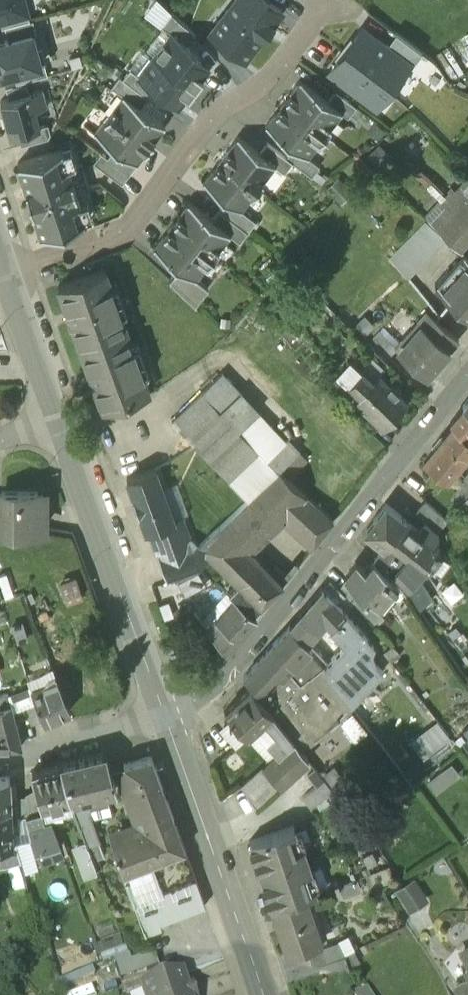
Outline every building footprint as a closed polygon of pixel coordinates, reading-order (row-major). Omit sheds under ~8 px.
[(27,8),(24,0),(0,0),(0,16),(27,8)] [(209,33),(245,60),(282,11),(267,0),(234,0),(209,33)] [(27,8),(0,16),(0,22),(2,28),(5,27),(30,20),(27,8)] [(171,33),(186,44),(195,36),(190,28),(181,22),(171,12),(161,27),(170,34),(171,33)] [(30,20),(5,27),(8,39),(31,32),(32,34),(36,32),(32,19),(30,20)] [(386,47),(364,30),(331,73),(375,107),(407,65),(408,63),(386,47)] [(8,39),(0,41),(0,75),(13,71),(40,64),(32,34),(31,32),(8,39)] [(153,57),(196,89),(203,80),(201,79),(208,69),(190,49),(190,47),(186,44),(171,33),(170,34),(153,57)] [(408,63),(407,65),(411,68),(422,54),(396,35),(386,47),(408,63)] [(139,75),(138,76),(155,88),(180,108),(187,97),(189,99),(196,89),(153,57),(139,75)] [(40,64),(13,71),(16,83),(47,75),(44,63),(40,64)] [(138,76),(139,75),(130,68),(122,79),(147,98),(155,88),(138,76)] [(122,79),(119,76),(111,87),(122,95),(123,94),(140,107),(147,98),(122,79)] [(328,101),(300,80),(282,104),(325,135),(342,113),(342,112),(328,101)] [(42,89),(0,100),(10,135),(17,133),(40,127),(40,125),(35,109),(47,106),(42,89)] [(356,107),(335,92),(328,101),(342,112),(342,113),(348,118),(356,107)] [(140,107),(123,94),(122,95),(108,114),(151,146),(165,126),(140,107)] [(325,135),(282,104),(265,127),(293,148),(308,158),(325,135)] [(151,146),(108,114),(94,133),(114,148),(136,165),(151,146)] [(40,127),(17,133),(21,144),(48,137),(50,133),(48,123),(40,125),(40,127)] [(259,153),(238,137),(220,160),(258,188),(275,166),(275,165),(259,153)] [(286,157),(267,143),(259,153),(275,165),(275,166),(284,173),(292,162),(286,157)] [(74,144),(63,147),(86,220),(97,217),(74,144)] [(63,147),(17,162),(40,234),(86,220),(63,147)] [(136,165),(114,148),(107,158),(129,175),(136,165)] [(308,158),(293,148),(286,157),(292,162),(312,177),(319,166),(308,158)] [(107,158),(101,153),(93,162),(122,184),(129,175),(107,158)] [(258,188),(220,160),(203,183),(226,200),(241,211),(241,210),(258,188)] [(447,220),(467,240),(467,196),(447,220)] [(241,211),(226,200),(219,210),(248,232),(256,221),(241,210),(241,211)] [(212,220),(188,202),(171,225),(213,257),(230,235),(231,234),(212,220)] [(248,232),(219,210),(212,220),(231,234),(230,235),(240,242),(248,232)] [(213,257),(171,225),(153,248),(179,268),(196,280),(213,257)] [(403,270),(422,252),(411,241),(392,259),(403,270)] [(453,280),(449,276),(439,289),(467,315),(467,264),(453,280)] [(104,268),(58,284),(80,346),(127,330),(104,268)] [(196,280),(179,268),(170,281),(195,306),(208,289),(196,280)] [(459,344),(431,312),(418,326),(420,329),(409,341),(412,343),(400,357),(426,380),(459,344)] [(127,330),(80,346),(103,408),(149,391),(127,330)] [(397,351),(381,335),(370,345),(386,362),(397,351)] [(408,403),(380,375),(374,381),(355,360),(341,373),(361,394),(355,399),(383,428),(408,403)] [(282,436),(224,372),(168,424),(226,487),(282,436)] [(450,426),(455,430),(446,441),(444,440),(433,453),(434,455),(424,467),(445,485),(467,458),(467,452),(465,450),(467,447),(467,416),(463,411),(450,426)] [(265,453),(198,517),(212,531),(198,544),(239,584),(260,562),(247,550),(281,515),(313,545),(333,519),(280,467),(265,453)] [(462,481),(466,484),(451,503),(458,509),(467,497),(467,473),(462,481)] [(156,474),(124,486),(144,541),(148,539),(177,529),(175,524),(156,474)] [(37,489),(1,489),(1,517),(1,529),(43,529),(43,506),(37,506),(37,489)] [(458,509),(467,516),(467,497),(458,509)] [(446,524),(422,506),(414,516),(423,524),(438,535),(446,524)] [(403,523),(383,508),(362,536),(383,551),(374,562),(381,568),(387,575),(399,561),(403,556),(388,543),(403,523)] [(177,529),(148,539),(164,586),(178,581),(201,573),(183,521),(175,524),(177,529)] [(416,533),(403,523),(388,543),(403,556),(407,552),(420,561),(431,548),(430,546),(429,542),(416,533)] [(438,535),(423,524),(416,533),(429,542),(430,546),(438,536),(438,535)] [(260,562),(239,584),(261,605),(283,583),(261,561),(260,562)] [(410,571),(399,561),(391,571),(397,577),(400,582),(410,571)] [(374,562),(365,573),(356,566),(344,580),(347,583),(376,613),(377,611),(378,610),(375,607),(385,595),(389,598),(397,587),(393,581),(387,575),(381,568),(374,562)] [(201,573),(178,581),(185,594),(205,583),(201,573)] [(329,581),(289,628),(301,640),(319,618),(333,631),(345,616),(336,606),(345,597),(339,591),(329,581)] [(376,613),(347,583),(339,591),(345,597),(375,628),(384,618),(377,611),(376,613)] [(233,598),(211,624),(206,620),(203,624),(227,652),(256,619),(233,598)] [(373,646),(345,616),(333,631),(348,646),(323,672),(339,689),(350,704),(382,670),(374,662),(372,653),(373,646)] [(289,628),(242,679),(272,713),(273,714),(282,727),(298,712),(285,697),(324,663),(301,640),(289,628)] [(56,676),(30,687),(35,699),(43,718),(44,720),(70,710),(56,676)] [(272,713),(250,689),(225,712),(233,720),(229,724),(237,732),(240,728),(248,737),(265,721),(269,725),(261,733),(280,752),(281,753),(293,741),(282,727),(273,714),(272,713)] [(339,689),(312,717),(326,731),(351,706),(339,689)] [(0,692),(0,747),(22,746),(7,690),(0,692)] [(35,699),(23,704),(31,723),(43,718),(35,699)] [(426,757),(456,738),(443,718),(413,737),(426,757)] [(280,752),(260,769),(277,788),(307,760),(293,741),(281,753),(280,752)] [(105,752),(61,764),(70,799),(73,809),(82,831),(84,837),(94,834),(89,820),(111,813),(105,790),(115,787),(105,752)] [(151,756),(124,763),(145,826),(146,827),(173,816),(151,756)] [(455,760),(431,779),(440,792),(465,773),(455,760)] [(61,764),(32,771),(37,792),(40,806),(41,806),(70,799),(61,764)] [(277,788),(260,769),(251,777),(250,776),(241,785),(256,807),(277,788)] [(9,777),(0,777),(0,807),(10,806),(9,777)] [(323,780),(303,796),(311,806),(331,791),(323,780)] [(37,792),(25,795),(30,814),(40,812),(42,812),(41,806),(40,806),(37,792)] [(0,807),(0,845),(3,844),(5,862),(21,861),(16,844),(11,843),(10,806),(0,807)] [(40,812),(30,814),(25,816),(28,824),(42,820),(40,812)] [(173,816),(146,827),(145,826),(111,839),(123,872),(185,849),(173,816)] [(50,820),(41,822),(44,831),(37,833),(35,827),(28,830),(35,849),(51,843),(56,855),(62,853),(50,820)] [(294,826),(250,841),(272,905),(306,894),(316,890),(309,869),(311,868),(303,845),(301,845),(294,826)] [(185,849),(123,872),(145,931),(160,925),(158,920),(205,904),(185,849)] [(419,874),(400,887),(415,909),(434,896),(419,874)] [(306,894),(272,905),(287,950),(321,938),(306,894)] [(338,941),(310,950),(315,962),(344,953),(338,941)] [(129,958),(114,963),(117,973),(156,959),(154,953),(130,962),(129,958)] [(344,953),(315,962),(320,978),(349,968),(344,953)] [(456,978),(463,994),(467,994),(467,973),(456,978)] [(140,988),(143,994),(195,994),(192,985),(186,987),(181,974),(140,988)]
